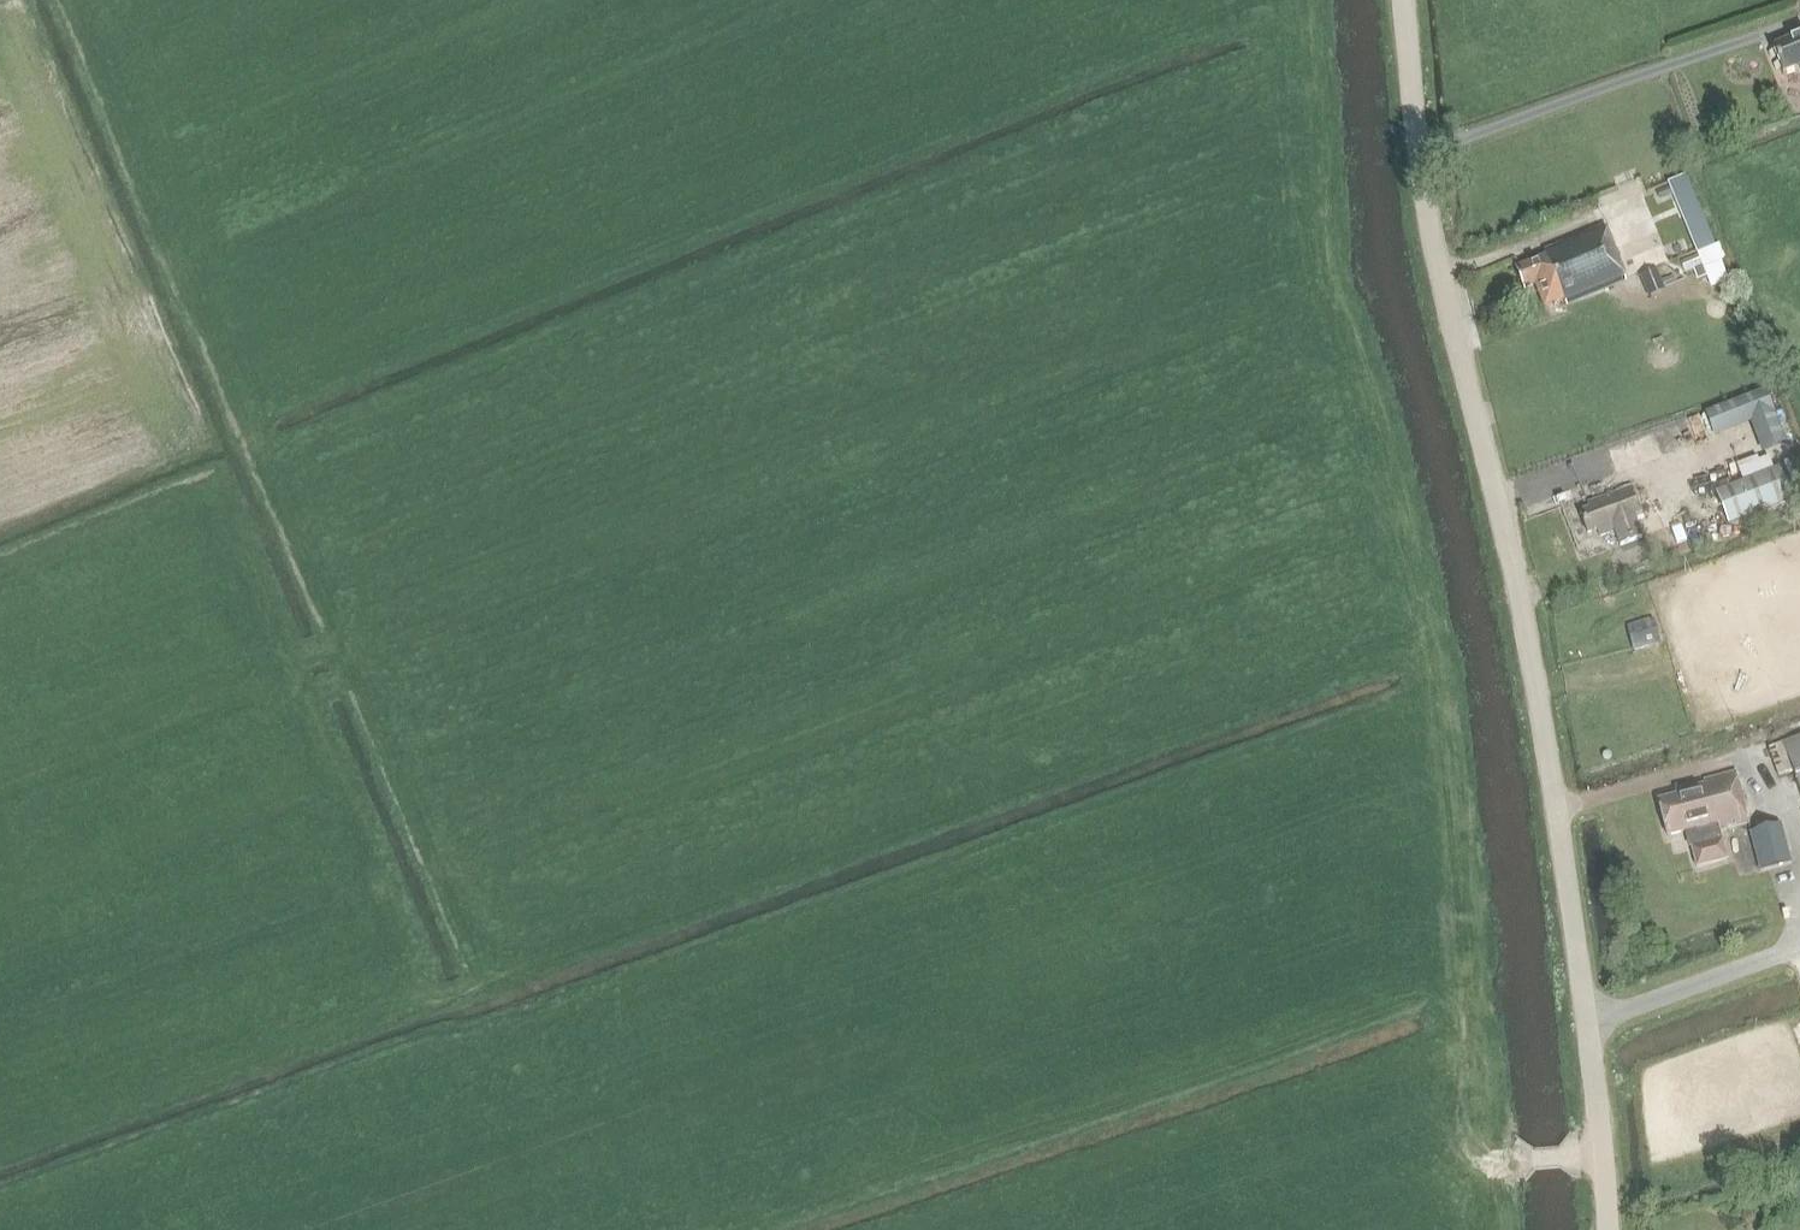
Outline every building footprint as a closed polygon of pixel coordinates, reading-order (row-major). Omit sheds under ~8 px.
[(1772,48),(1782,74),(1799,67),(1799,68),(1799,37),(1772,48)] [(1685,176),(1670,182),(1699,252),(1714,246),(1685,176)] [(1544,308),(1564,300),(1566,306),(1626,281),(1604,227),(1544,252),(1546,258),(1517,270),(1525,289),(1535,285),(1544,308)] [(1749,425),(1761,454),(1786,444),(1764,390),(1704,414),(1713,439),(1749,425)] [(1715,493),(1728,527),(1791,503),(1778,469),(1715,493)] [(1594,508),(1580,513),(1588,534),(1597,530),(1600,537),(1615,531),(1620,546),(1642,538),(1636,523),(1644,521),(1632,488),(1592,503),(1594,508)] [(1783,744),(1799,792),(1799,738),(1783,744)] [(1677,792),(1678,796),(1658,801),(1667,837),(1687,831),(1696,867),(1727,860),(1720,831),(1749,823),(1736,773),(1705,781),(1705,785),(1677,792)] [(1749,825),(1748,824),(1760,873),(1791,865),(1781,826),(1751,832),(1749,825)]
